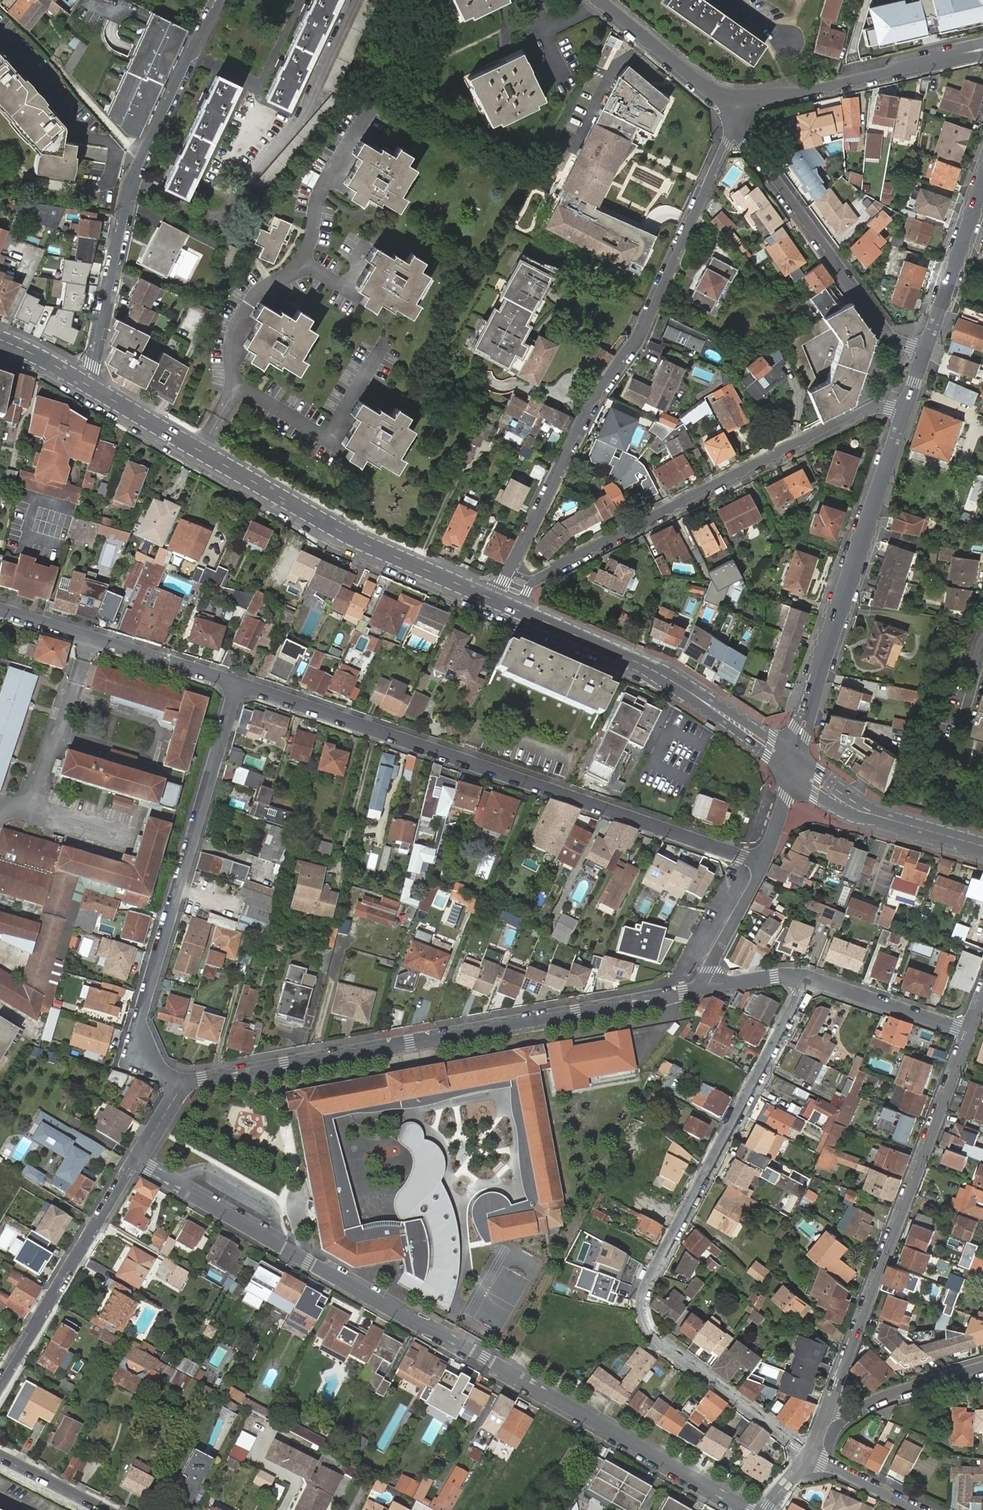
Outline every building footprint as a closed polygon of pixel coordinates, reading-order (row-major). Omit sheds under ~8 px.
[(10,12),(19,21),(25,13),(26,14),(37,0),(19,0),(10,12)] [(19,21),(18,22),(29,30),(47,8),(55,14),(61,7),(52,1),(53,0),(37,0),(26,14),(25,13),(19,21)] [(276,74),(277,75),(266,98),(286,108),(295,88),(298,89),(308,67),(306,65),(321,32),(324,33),(334,11),(332,10),(336,0),(312,0),(309,6),(307,10),(306,10),(304,14),(302,19),(303,19),(302,22),(292,42),(283,61),(281,66),(280,65),(278,70),(276,74)] [(350,64),(380,0),(365,0),(324,87),(336,93),(350,64)] [(461,19),(480,10),(479,7),(492,0),(452,0),(461,19)] [(663,3),(671,9),(673,7),(743,56),(741,58),(749,64),(764,44),(758,39),(745,31),(747,28),(740,22),(738,25),(717,10),(704,1),(705,0),(665,0),(663,3)] [(814,51),(837,58),(844,33),(829,29),(832,21),(836,22),(842,0),(826,0),(821,16),(824,17),(814,51)] [(866,6),(871,26),(861,29),(865,46),(982,18),(982,0),(892,0),(866,6)] [(140,138),(190,30),(156,13),(109,114),(128,135),(140,138)] [(606,44),(605,44),(591,71),(604,77),(622,41),(611,36),(606,44)] [(81,41),(75,50),(82,54),(87,46),(81,41)] [(75,50),(70,58),(77,62),(82,55),(82,54),(75,50)] [(544,100),(521,52),(507,59),(501,62),(503,65),(489,72),(488,68),(467,78),(490,126),(511,116),(509,112),(523,105),(525,109),(544,100)] [(38,145),(42,141),(43,141),(39,169),(69,174),(72,158),(70,157),(72,143),(62,141),(63,136),(64,128),(64,127),(56,117),(44,104),(41,100),(35,94),(31,89),(24,82),(22,79),(9,65),(6,61),(0,54),(0,102),(38,145)] [(70,58),(65,68),(70,74),(71,73),(74,67),(77,62),(70,58)] [(628,66),(620,76),(669,100),(628,66)] [(237,84),(216,75),(207,94),(205,99),(204,99),(202,103),(200,108),(201,108),(181,149),(179,154),(178,153),(176,158),(174,163),(175,163),(174,165),(164,186),(184,196),(193,176),(195,177),(206,155),(204,154),(219,121),(221,122),(232,100),(230,99),(237,84)] [(620,76),(619,75),(558,195),(561,196),(545,227),(624,267),(628,259),(641,266),(657,236),(646,231),(640,228),(595,209),(629,139),(627,138),(633,124),(652,134),(669,100),(620,76)] [(974,119),(981,99),(982,92),(982,85),(965,80),(961,93),(945,88),(939,107),(955,112),(974,119)] [(888,137),(891,138),(892,136),(892,135),(894,119),(898,97),(879,94),(878,94),(874,115),(873,122),(889,125),(888,137)] [(333,95),(255,184),(265,192),(342,104),(333,95)] [(892,135),(892,136),(908,138),(909,133),(914,133),(920,101),(898,97),(894,119),(892,135)] [(857,98),(841,99),(841,104),(842,110),(843,126),(843,128),(843,137),(858,136),(859,136),(858,125),(859,125),(857,98)] [(842,110),(841,104),(830,108),(831,113),(842,110)] [(831,113),(830,108),(819,111),(819,113),(811,116),(810,114),(797,117),(799,123),(794,133),(803,139),(806,148),(811,146),(821,144),(819,135),(827,132),(843,128),(843,126),(842,110),(831,113)] [(947,155),(944,162),(957,167),(969,130),(946,122),(944,126),(949,128),(942,149),(937,148),(936,152),(947,155)] [(936,147),(937,148),(942,149),(949,128),(944,126),(943,126),(936,147)] [(819,135),(821,144),(830,142),(827,132),(819,135)] [(878,135),(867,134),(864,156),(876,158),(878,135)] [(352,188),(348,197),(361,204),(364,200),(366,197),(367,193),(373,197),(380,201),(397,211),(406,198),(395,192),(411,166),(406,163),(411,155),(397,147),(390,158),(384,155),(361,140),(353,154),(363,160),(347,185),(352,188)] [(805,156),(816,153),(811,146),(806,148),(803,149),(805,156)] [(782,154),(816,199),(822,193),(825,191),(819,184),(821,182),(815,174),(813,168),(823,163),(816,153),(805,156),(803,149),(782,154)] [(944,162),(937,160),(929,182),(951,190),(958,167),(957,167),(944,162)] [(848,181),(850,172),(845,171),(845,172),(841,176),(848,182),(848,181)] [(848,181),(860,185),(862,175),(850,172),(848,181)] [(881,202),(888,203),(892,183),(884,182),(881,202)] [(767,205),(768,204),(766,201),(756,188),(750,192),(745,184),(731,195),(736,202),(738,201),(745,211),(749,216),(746,218),(747,219),(751,216),(759,210),(767,205)] [(841,207),(828,188),(825,191),(822,193),(816,199),(814,201),(837,234),(857,220),(850,210),(846,213),(841,207)] [(932,218),(940,220),(941,218),(948,199),(920,189),(913,208),(933,215),(932,218)] [(57,226),(66,207),(20,200),(17,209),(57,226)] [(769,206),(768,204),(767,205),(759,210),(751,216),(747,219),(752,227),(755,224),(763,235),(781,221),(769,206)] [(850,210),(846,204),(841,207),(846,213),(850,210)] [(881,209),(866,223),(870,228),(851,248),(860,260),(864,256),(869,261),(872,258),(880,251),(876,247),(884,240),(876,232),(890,218),(881,209)] [(897,217),(899,213),(892,209),(889,213),(897,217)] [(900,214),(905,215),(907,216),(914,218),(916,219),(917,214),(902,209),(900,214)] [(94,220),(95,212),(82,210),(77,235),(96,238),(97,238),(100,221),(94,220)] [(721,212),(711,222),(724,235),(731,230),(736,227),(721,212)] [(261,252),(275,258),(283,243),(284,239),(289,229),(291,223),(280,218),(274,216),(270,226),(272,226),(276,228),(273,234),(270,232),(261,229),(255,243),(263,247),(261,252)] [(907,238),(914,218),(907,216),(900,236),(907,238)] [(916,219),(914,218),(907,238),(925,244),(932,225),(916,219)] [(145,258),(142,262),(165,273),(167,269),(185,234),(162,222),(145,258)] [(8,231),(1,250),(11,254),(22,228),(11,223),(8,231)] [(232,227),(228,237),(238,241),(242,231),(232,227)] [(785,234),(780,227),(764,238),(768,245),(765,247),(779,266),(782,264),(789,273),(804,261),(785,234)] [(731,230),(724,235),(733,245),(737,241),(739,239),(731,230)] [(96,238),(77,235),(72,234),(68,259),(92,263),(96,238)] [(893,234),(890,245),(900,248),(903,237),(893,234)] [(29,260),(35,247),(21,240),(15,254),(29,260)] [(733,245),(742,254),(746,250),(737,241),(733,245)] [(376,265),(360,290),(366,294),(360,302),(374,311),(381,300),(393,307),(396,309),(410,318),(418,305),(408,299),(424,273),(418,269),(423,261),(410,253),(407,257),(405,261),(403,264),(397,261),(391,257),(374,246),(366,259),(376,265)] [(273,263),(275,258),(261,252),(259,257),(273,263)] [(516,374),(536,384),(557,344),(537,335),(533,343),(521,337),(528,324),(524,322),(537,295),(541,297),(548,283),(544,281),(551,268),(521,252),(500,294),(504,296),(498,308),(494,306),(474,346),(488,353),(487,355),(507,365),(508,363),(519,369),(516,374)] [(690,302),(710,312),(717,299),(716,299),(726,280),(730,282),(736,271),(737,269),(712,256),(706,268),(705,268),(694,289),(695,289),(689,301),(690,302)] [(864,256),(860,260),(859,261),(865,271),(874,260),(872,258),(869,261),(864,256)] [(92,263),(68,259),(64,258),(60,280),(65,280),(62,308),(57,307),(54,313),(49,315),(41,332),(51,336),(52,334),(73,344),(83,321),(83,292),(86,275),(87,275),(92,263)] [(904,261),(898,281),(917,288),(924,268),(904,261)] [(785,275),(789,273),(782,264),(779,266),(785,275)] [(820,264),(804,275),(817,292),(832,281),(820,264)] [(13,275),(15,272),(0,267),(0,271),(13,275)] [(5,312),(18,285),(10,282),(13,275),(0,271),(0,310),(5,312)] [(163,288),(138,276),(134,283),(135,284),(129,298),(132,300),(148,307),(153,299),(161,296),(165,289),(163,288)] [(917,288),(898,281),(891,301),(911,308),(917,288)] [(836,299),(827,287),(808,301),(811,304),(816,300),(826,313),(837,305),(834,301),(836,299)] [(26,292),(14,317),(27,323),(29,320),(35,323),(44,305),(37,302),(39,298),(26,292)] [(784,292),(779,295),(793,310),(797,307),(784,292)] [(498,308),(504,296),(500,294),(494,306),(498,308)] [(811,304),(808,301),(807,299),(801,304),(804,309),(811,304)] [(148,307),(132,300),(128,307),(130,308),(123,322),(143,331),(147,322),(156,319),(159,312),(156,311),(148,307)] [(284,317),(261,303),(253,316),(263,322),(247,348),(252,351),(248,359),(261,367),(263,363),(266,359),(268,356),(273,359),(280,363),(297,374),(305,360),(295,354),(310,328),(306,326),(311,317),(297,309),(291,321),(284,317)] [(849,303),(848,303),(847,304),(859,320),(860,319),(849,303)] [(797,307),(793,310),(807,325),(812,321),(802,311),(804,309),(801,304),(797,307)] [(822,317),(817,320),(825,332),(830,329),(839,341),(833,360),(826,381),(819,384),(807,390),(816,410),(818,417),(829,412),(839,407),(840,409),(847,405),(846,404),(851,398),(853,398),(862,370),(870,347),(871,342),(870,341),(869,334),(870,333),(860,319),(859,320),(847,304),(822,317)] [(981,323),(982,316),(982,314),(966,307),(963,316),(981,323)] [(670,317),(662,335),(675,341),(678,333),(687,337),(683,345),(698,351),(706,334),(687,326),(670,317)] [(114,346),(107,359),(116,364),(114,368),(136,379),(134,381),(143,386),(145,383),(156,361),(157,361),(139,351),(148,334),(143,331),(123,322),(117,318),(113,326),(117,329),(109,343),(114,346)] [(971,360),(975,348),(982,351),(982,327),(962,319),(950,352),(955,354),(971,360)] [(817,320),(807,326),(787,342),(792,355),(807,390),(819,384),(802,345),(825,332),(817,320)] [(626,339),(630,334),(625,330),(621,335),(626,339)] [(653,360),(660,346),(649,341),(642,355),(653,360)] [(727,356),(731,347),(720,341),(716,350),(727,356)] [(488,353),(474,346),(472,350),(486,357),(487,355),(488,353)] [(766,352),(756,357),(754,358),(755,360),(746,367),(748,368),(752,374),(744,378),(741,380),(753,403),(763,397),(760,391),(773,381),(776,384),(785,376),(776,365),(783,360),(777,346),(772,349),(766,352)] [(145,383),(174,399),(182,380),(187,369),(188,366),(162,351),(157,361),(156,361),(145,383)] [(971,360),(955,354),(950,368),(976,378),(981,364),(971,360)] [(663,358),(650,386),(632,378),(623,397),(643,407),(646,401),(665,409),(684,367),(663,358)] [(752,374),(748,368),(743,376),(744,378),(752,374)] [(2,418),(11,379),(0,375),(0,418),(2,418)] [(27,408),(33,379),(12,375),(3,420),(12,422),(15,406),(27,408)] [(730,381),(723,386),(728,394),(712,403),(727,429),(734,426),(738,423),(745,420),(736,404),(741,401),(730,381)] [(143,386),(172,403),(173,403),(174,399),(145,383),(143,386)] [(538,414),(543,403),(529,396),(526,402),(513,395),(504,410),(518,418),(522,410),(536,418),(538,414)] [(376,411),(359,400),(351,414),(361,420),(345,446),(350,449),(345,456),(359,464),(366,453),(378,461),(382,463),(395,471),(403,458),(393,452),(409,427),(404,423),(409,416),(396,407),(393,412),(391,415),(389,419),(383,415),(376,411)] [(680,419),(683,422),(685,425),(692,421),(694,423),(707,413),(711,420),(715,418),(705,400),(680,419)] [(20,472),(17,486),(65,500),(69,486),(63,484),(67,471),(65,467),(67,458),(68,454),(90,460),(99,430),(84,426),(85,424),(85,422),(69,412),(65,413),(56,410),(57,405),(47,402),(42,404),(34,402),(29,430),(48,437),(46,444),(45,443),(41,457),(37,468),(35,476),(34,476),(20,472)] [(567,431),(574,418),(543,403),(538,414),(536,418),(519,451),(518,453),(525,457),(531,460),(536,451),(529,447),(541,426),(539,425),(541,419),(540,419),(542,416),(549,421),(567,431)] [(65,413),(69,412),(65,408),(57,405),(56,410),(65,413)] [(818,417),(819,419),(840,409),(839,407),(829,412),(818,417)] [(913,449),(952,461),(957,447),(960,437),(965,421),(959,419),(956,418),(952,417),(927,407),(913,449)] [(610,409),(597,438),(621,449),(634,420),(610,409)] [(663,412),(659,422),(673,428),(677,418),(663,412)] [(489,423),(479,418),(461,459),(469,463),(477,445),(479,447),(489,423)] [(673,429),(655,420),(647,431),(656,436),(648,446),(657,453),(666,446),(663,441),(662,440),(671,431),(673,429)] [(663,441),(666,446),(666,447),(670,446),(673,452),(690,444),(682,428),(685,425),(683,422),(673,429),(671,431),(673,433),(667,439),(663,441)] [(723,432),(719,425),(716,427),(717,429),(716,430),(719,434),(704,443),(715,462),(724,457),(727,455),(734,452),(723,432)] [(48,437),(29,430),(28,434),(42,439),(45,443),(46,444),(48,437)] [(615,465),(609,476),(612,477),(620,483),(622,487),(636,479),(633,474),(634,472),(639,470),(644,474),(647,472),(643,464),(636,457),(631,454),(623,450),(621,449),(597,438),(590,454),(592,460),(602,464),(608,462),(615,465)] [(98,442),(89,471),(91,472),(106,476),(115,447),(105,444),(98,442)] [(845,486),(847,487),(857,458),(835,450),(831,464),(829,468),(826,480),(827,480),(841,485),(841,486),(844,488),(845,486)] [(68,454),(67,458),(89,465),(90,460),(68,454)] [(676,457),(673,459),(683,477),(688,484),(696,479),(691,472),(692,471),(682,454),(676,457)] [(683,477),(673,459),(654,470),(664,488),(671,484),(673,483),(676,481),(683,477)] [(128,464),(113,501),(132,508),(146,471),(128,464)] [(790,473),(783,478),(792,496),(801,491),(806,488),(809,487),(800,470),(791,475),(790,473)] [(17,472),(7,471),(4,488),(14,490),(17,472)] [(89,471),(87,471),(85,479),(88,480),(88,483),(93,485),(95,479),(90,478),(91,472),(89,471)] [(657,491),(650,477),(643,481),(642,484),(648,496),(657,491)] [(526,487),(509,478),(498,501),(515,509),(526,487)] [(792,496),(783,478),(775,481),(776,482),(767,487),(775,504),(777,503),(783,501),(792,496)] [(88,480),(85,479),(82,490),(81,491),(91,494),(93,485),(88,483),(88,480)] [(101,483),(97,496),(105,498),(108,486),(101,483)] [(589,494),(593,501),(608,493),(605,486),(589,494)] [(81,491),(82,490),(74,488),(70,502),(77,504),(81,491)] [(608,493),(593,501),(595,505),(601,516),(607,513),(609,515),(617,511),(608,493)] [(718,511),(729,532),(759,517),(748,495),(718,511)] [(466,498),(462,505),(471,509),(474,502),(466,498)] [(132,508),(113,501),(112,505),(131,512),(132,508)] [(595,505),(593,501),(589,508),(559,523),(558,523),(535,546),(547,558),(570,535),(592,524),(593,521),(601,517),(595,505)] [(154,503),(139,536),(160,545),(177,509),(165,504),(163,507),(154,503)] [(471,509),(462,505),(458,503),(458,504),(451,520),(447,528),(442,537),(442,538),(442,539),(443,539),(443,540),(443,541),(444,542),(444,543),(445,543),(446,543),(446,544),(447,544),(448,543),(449,543),(450,543),(450,542),(451,542),(451,541),(453,538),(461,542),(475,513),(475,512),(471,509)] [(820,532),(833,537),(841,511),(834,509),(832,508),(827,507),(825,506),(822,505),(818,514),(815,513),(810,529),(811,529),(820,532)] [(894,518),(890,529),(921,536),(926,520),(901,511),(898,519),(894,518)] [(73,518),(70,527),(69,531),(92,538),(90,543),(94,544),(99,525),(73,518)] [(102,520),(99,519),(98,524),(110,528),(112,521),(103,518),(102,520)] [(208,533),(180,522),(169,549),(167,552),(163,563),(167,565),(170,557),(170,553),(171,550),(187,558),(196,561),(208,533)] [(723,549),(726,547),(713,522),(706,525),(705,525),(694,531),(706,555),(721,547),(723,549)] [(251,523),(243,540),(263,550),(271,532),(251,523)] [(687,549),(683,540),(674,523),(650,535),(659,552),(665,549),(669,558),(687,549)] [(502,562),(513,540),(494,530),(491,536),(490,536),(490,537),(489,537),(489,538),(488,539),(488,540),(488,541),(488,542),(483,552),(502,562)] [(92,538),(69,531),(67,537),(89,544),(90,542),(90,543),(92,538)] [(642,535),(623,544),(626,550),(645,540),(642,535)] [(915,553),(890,545),(885,559),(910,567),(915,553)] [(956,550),(943,547),(940,560),(954,562),(951,580),(954,580),(953,588),(950,587),(947,608),(969,612),(973,591),(970,591),(971,583),(977,584),(980,561),(955,557),(956,550)] [(163,563),(167,552),(160,549),(156,561),(154,565),(164,569),(165,570),(167,565),(163,563)] [(307,587),(320,560),(298,550),(284,579),(305,590),(307,587)] [(783,586),(803,593),(815,557),(795,551),(788,572),(787,576),(784,583),(783,586)] [(145,561),(154,565),(156,561),(137,552),(133,560),(143,565),(145,561)] [(3,556),(2,558),(0,568),(0,587),(10,590),(18,592),(26,595),(33,597),(48,602),(56,574),(46,571),(37,568),(36,568),(35,569),(34,569),(34,570),(33,570),(33,571),(33,572),(31,571),(34,562),(20,557),(18,561),(3,556)] [(662,556),(655,560),(662,574),(669,571),(662,556)] [(588,579),(622,594),(628,581),(633,568),(609,557),(603,570),(599,568),(597,573),(592,571),(588,579)] [(910,567),(885,559),(880,574),(883,575),(905,582),(910,567)] [(334,600),(346,572),(320,560),(307,587),(334,600)] [(133,590),(116,633),(135,639),(155,590),(161,577),(164,569),(154,565),(145,561),(143,565),(133,590)] [(133,590),(143,565),(135,562),(125,586),(133,590)] [(178,570),(167,565),(165,570),(176,575),(178,570)] [(218,566),(215,572),(209,584),(220,587),(227,571),(218,566)] [(197,568),(191,581),(203,586),(204,583),(209,584),(215,572),(205,568),(204,571),(197,568)] [(234,574),(227,571),(220,587),(227,589),(234,574)] [(356,576),(346,572),(334,600),(330,608),(344,615),(345,614),(354,594),(349,592),(356,576)] [(84,579),(84,577),(74,574),(69,593),(58,589),(52,609),(75,616),(80,596),(79,596),(82,585),(84,579)] [(905,582),(883,575),(879,589),(898,596),(903,597),(908,583),(905,582)] [(354,594),(345,614),(359,620),(361,615),(376,585),(367,581),(361,593),(363,594),(362,597),(355,594),(354,594)] [(711,581),(703,600),(712,603),(719,584),(711,581)] [(688,590),(702,593),(703,587),(689,584),(688,590)] [(80,596),(75,616),(93,621),(101,601),(105,592),(105,591),(83,585),(80,595),(80,596)] [(899,610),(903,597),(898,596),(879,589),(875,599),(873,599),(871,606),(899,610)] [(155,590),(135,639),(160,646),(180,600),(155,590)] [(26,595),(18,592),(19,597),(32,601),(33,597),(26,595)] [(265,596),(255,592),(254,595),(247,611),(246,612),(248,613),(246,617),(244,616),(232,642),(251,651),(265,621),(255,616),(258,611),(261,602),(265,596)] [(247,611),(254,595),(239,592),(233,604),(247,611)] [(412,625),(422,604),(401,594),(397,602),(382,595),(368,625),(396,638),(404,621),(412,625)] [(105,595),(95,619),(113,626),(122,602),(105,595)] [(261,602),(258,611),(262,613),(266,604),(261,602)] [(449,616),(422,604),(412,625),(439,638),(449,616)] [(686,620),(693,623),(699,608),(692,605),(686,620)] [(296,610),(287,606),(285,610),(294,614),(296,610)] [(807,612),(790,606),(782,631),(799,637),(807,612)] [(662,640),(677,646),(684,629),(676,626),(672,624),(669,622),(673,612),(661,607),(650,635),(662,640)] [(294,614),(285,610),(284,613),(287,615),(285,621),(289,624),(294,614)] [(195,620),(188,642),(217,650),(223,629),(220,628),(212,625),(213,622),(213,620),(197,615),(195,620)] [(369,619),(361,615),(359,620),(354,631),(359,632),(367,635),(370,629),(366,628),(369,619)] [(865,659),(886,666),(895,641),(904,644),(908,633),(878,622),(865,659)] [(710,635),(693,624),(683,649),(689,653),(688,655),(699,662),(710,635)] [(307,626),(304,634),(310,637),(313,628),(307,626)] [(354,644),(359,632),(354,631),(352,636),(349,641),(354,644)] [(799,637),(782,631),(774,656),(790,662),(799,637)] [(361,635),(355,647),(362,651),(368,639),(361,635)] [(727,646),(710,635),(699,662),(716,673),(727,646)] [(43,663),(53,666),(62,669),(68,645),(40,637),(38,647),(28,644),(20,642),(16,656),(23,658),(34,661),(43,663)] [(377,653),(383,641),(373,637),(368,649),(377,653)] [(470,680),(468,685),(465,689),(460,701),(471,707),(482,685),(473,682),(484,659),(463,649),(446,641),(433,669),(445,674),(443,679),(452,683),(454,678),(456,674),(470,680)] [(593,711),(600,714),(614,687),(605,683),(607,681),(516,641),(514,644),(508,641),(495,668),(502,671),(501,675),(509,678),(512,680),(581,710),(584,711),(592,715),(593,711)] [(298,654),(301,648),(288,642),(286,647),(281,645),(269,674),(275,677),(285,682),(299,654),(298,654)] [(745,656),(727,646),(716,673),(733,685),(745,656)] [(330,647),(327,653),(337,657),(340,652),(330,647)] [(228,651),(221,665),(229,668),(235,655),(228,651)] [(324,654),(315,651),(299,685),(300,686),(300,687),(306,689),(306,688),(322,695),(330,678),(317,671),(324,654)] [(264,679),(274,657),(268,655),(257,677),(264,679)] [(790,662),(774,656),(765,681),(782,687),(790,662)] [(51,673),(53,666),(43,663),(41,671),(51,673)] [(337,672),(328,690),(347,698),(358,673),(348,669),(349,668),(341,664),(338,670),(340,670),(339,672),(337,672)] [(98,666),(91,688),(166,711),(163,721),(175,724),(163,766),(185,772),(206,700),(184,693),(98,666)] [(38,677),(8,667),(0,691),(0,790),(38,677)] [(427,677),(419,674),(412,688),(421,692),(427,677)] [(454,678),(468,685),(470,680),(456,674),(454,678)] [(777,702),(782,687),(765,681),(756,677),(750,693),(777,702)] [(388,690),(390,684),(381,679),(378,685),(388,690)] [(403,714),(410,699),(404,696),(403,697),(401,696),(405,687),(392,681),(390,684),(388,690),(378,685),(372,699),(381,703),(380,706),(395,713),(402,716),(403,714)] [(904,697),(917,700),(920,691),(906,688),(890,685),(887,696),(903,699),(904,697)] [(871,695),(845,686),(840,704),(847,706),(843,717),(855,719),(861,699),(869,702),(871,695)] [(606,731),(584,775),(605,785),(612,789),(613,789),(620,792),(621,792),(624,787),(625,784),(618,780),(631,754),(622,750),(627,741),(642,749),(660,712),(645,704),(647,700),(638,695),(636,700),(630,697),(624,693),(620,692),(618,696),(622,697),(619,702),(620,703),(611,722),(606,731)] [(873,695),(871,695),(869,702),(861,699),(858,710),(867,712),(873,695)] [(276,746),(284,748),(289,733),(285,731),(288,719),(265,711),(265,713),(254,710),(253,712),(242,709),(233,739),(243,743),(246,736),(257,739),(258,737),(259,735),(259,732),(278,739),(277,744),(276,746)] [(880,784),(889,791),(895,771),(899,758),(871,738),(864,736),(867,722),(843,717),(834,715),(829,731),(826,738),(830,750),(836,754),(861,771),(880,784)] [(894,727),(908,730),(910,722),(896,719),(894,727)] [(316,736),(318,729),(299,724),(297,731),(316,736)] [(308,762),(316,736),(297,731),(290,757),(308,762)] [(258,737),(277,744),(278,739),(259,732),(259,735),(258,737)] [(233,739),(230,747),(241,751),(243,743),(233,739)] [(318,770),(341,776),(347,754),(332,751),(333,747),(324,745),(318,770)] [(67,752),(59,776),(156,805),(174,811),(181,787),(163,782),(161,781),(164,771),(100,752),(97,761),(67,752)] [(415,757),(408,755),(402,779),(410,781),(415,757)] [(374,793),(372,793),(368,810),(371,811),(372,808),(378,810),(382,796),(384,796),(390,797),(391,791),(385,790),(389,777),(394,778),(397,768),(391,767),(393,759),(383,757),(374,793)] [(442,766),(433,763),(430,776),(424,802),(449,809),(450,805),(454,792),(442,789),(439,798),(433,796),(435,787),(437,778),(438,779),(442,766)] [(877,788),(880,784),(861,771),(858,774),(877,788)] [(433,796),(439,798),(442,789),(454,792),(456,783),(438,779),(437,778),(435,787),(433,796)] [(456,783),(450,805),(474,812),(480,790),(456,783)] [(248,815),(290,829),(294,814),(285,811),(276,808),(268,806),(270,799),(261,796),(264,789),(258,787),(253,800),(248,815)] [(272,792),(264,789),(261,796),(270,799),(272,793),(272,792)] [(480,790),(471,823),(480,826),(484,827),(500,833),(505,835),(517,802),(491,794),(480,790)] [(276,808),(276,806),(279,798),(280,796),(272,793),(270,799),(268,806),(276,808)] [(705,817),(721,823),(727,805),(697,795),(690,815),(704,820),(705,817)] [(285,811),(294,814),(297,804),(289,801),(279,798),(276,806),(286,809),(285,811)] [(244,808),(245,802),(231,800),(230,806),(244,808)] [(551,801),(549,803),(529,844),(557,857),(563,845),(572,826),(579,813),(580,811),(551,801)] [(145,909),(148,897),(170,825),(147,818),(144,830),(137,854),(135,860),(123,856),(120,865),(62,847),(2,830),(0,837),(0,892),(45,905),(40,920),(39,926),(0,915),(0,935),(3,936),(1,941),(30,954),(22,984),(0,971),(0,999),(36,1020),(71,899),(81,903),(85,890),(120,901),(145,909)] [(399,849),(408,851),(414,824),(393,819),(389,839),(397,840),(396,844),(400,845),(399,849)] [(636,831),(613,822),(603,839),(596,836),(584,858),(604,868),(613,848),(614,848),(616,849),(615,850),(617,851),(618,850),(622,852),(623,852),(625,850),(636,831)] [(276,864),(282,866),(284,862),(283,862),(286,848),(284,847),(287,841),(286,841),(288,831),(272,825),(268,834),(273,837),(270,844),(272,844),(271,848),(264,845),(261,853),(262,854),(260,859),(271,862),(276,864)] [(574,866),(581,855),(590,836),(572,826),(563,845),(557,857),(574,866)] [(801,838),(795,850),(808,856),(812,849),(817,848),(829,851),(827,859),(831,860),(829,867),(829,866),(832,859),(832,858),(831,858),(831,857),(830,857),(830,856),(830,855),(830,854),(836,838),(815,833),(801,838)] [(273,837),(268,834),(264,845),(271,848),(272,844),(270,844),(273,837)] [(828,867),(845,872),(855,846),(856,844),(836,838),(830,854),(830,855),(830,856),(830,857),(831,857),(831,858),(832,858),(832,859),(829,866),(829,867),(828,867)] [(329,859),(333,844),(318,840),(314,855),(329,859)] [(904,847),(896,845),(891,861),(898,863),(904,847)] [(385,846),(378,871),(385,872),(390,848),(385,846)] [(415,846),(408,876),(414,878),(417,879),(421,861),(431,863),(434,850),(415,846)] [(869,852),(855,846),(845,872),(844,876),(857,881),(862,871),(867,857),(869,852)] [(904,847),(898,863),(900,864),(906,865),(902,879),(909,881),(910,883),(913,883),(915,883),(920,884),(926,886),(932,865),(919,861),(922,852),(904,847)] [(795,850),(785,867),(792,870),(797,873),(798,873),(803,875),(810,878),(818,864),(810,860),(811,859),(808,857),(808,856),(795,850)] [(201,852),(196,868),(203,870),(212,873),(220,875),(220,876),(245,881),(250,868),(224,860),(206,854),(201,852)] [(674,865),(655,855),(640,883),(660,893),(662,890),(681,900),(685,891),(700,899),(713,875),(705,870),(705,869),(698,865),(695,871),(676,861),(674,865)] [(877,860),(867,857),(862,871),(871,874),(877,860)] [(955,861),(942,857),(938,869),(950,874),(955,861)] [(605,867),(604,869),(614,874),(616,869),(624,873),(627,866),(610,858),(605,867)] [(292,908),(330,917),(336,895),(327,892),(329,886),(320,884),(324,869),(298,863),(296,871),(301,873),(292,908)] [(776,863),(770,875),(787,882),(792,870),(785,867),(776,863)] [(636,871),(627,866),(624,873),(616,869),(614,874),(600,902),(617,910),(636,871)] [(797,873),(792,870),(787,882),(793,884),(797,875),(798,873),(797,873)] [(963,909),(971,887),(941,876),(933,898),(936,900),(938,894),(956,901),(954,906),(959,908),(957,912),(961,914),(963,909)] [(909,881),(902,879),(895,877),(892,888),(916,895),(920,884),(915,883),(913,883),(910,883),(909,881)] [(410,905),(417,907),(419,904),(419,903),(410,900),(411,898),(409,897),(413,881),(405,879),(399,902),(410,905)] [(242,888),(276,899),(276,892),(245,881),(242,888)] [(427,912),(439,885),(429,881),(419,904),(417,907),(427,912)] [(776,886),(767,881),(762,890),(771,895),(776,886)] [(276,899),(242,888),(240,895),(246,898),(238,922),(210,913),(207,921),(235,930),(263,939),(276,899)] [(85,890),(81,903),(74,927),(88,932),(90,933),(96,914),(113,919),(120,901),(85,890)] [(450,898),(458,901),(461,893),(453,890),(450,898)] [(780,891),(778,902),(793,906),(796,895),(780,891)] [(755,943),(767,952),(770,948),(767,945),(782,924),(786,917),(769,908),(774,899),(761,892),(751,909),(772,918),(758,939),(755,943)] [(467,911),(475,913),(480,900),(461,893),(458,901),(469,905),(467,911)] [(823,893),(820,902),(826,903),(831,905),(835,897),(829,895),(823,893)] [(434,906),(444,910),(448,897),(438,894),(434,906)] [(497,904),(500,898),(490,894),(487,900),(497,904)] [(938,894),(936,900),(954,906),(956,901),(938,894)] [(806,896),(800,904),(823,914),(821,920),(833,925),(839,910),(806,896)] [(863,896),(861,901),(872,905),(874,901),(863,896)] [(364,918),(390,926),(398,902),(382,897),(381,902),(364,897),(362,905),(368,906),(364,918)] [(850,909),(847,908),(846,911),(849,912),(874,922),(879,908),(872,905),(861,901),(854,898),(850,909)] [(888,900),(884,908),(879,923),(889,927),(898,904),(888,900)] [(931,903),(926,901),(922,912),(927,914),(931,903)] [(402,924),(408,927),(417,907),(410,905),(402,924)] [(491,914),(499,918),(502,910),(494,907),(491,914)] [(839,910),(833,925),(832,926),(840,930),(846,913),(845,913),(839,910)] [(121,938),(142,944),(150,917),(129,911),(121,938)] [(342,918),(350,920),(352,913),(344,911),(342,918)] [(518,917),(503,911),(500,918),(514,925),(518,917)] [(927,914),(922,912),(916,929),(920,931),(927,914)] [(558,913),(549,938),(566,944),(575,919),(558,913)] [(207,921),(193,917),(186,936),(189,937),(184,952),(182,951),(176,969),(194,974),(200,957),(204,942),(211,922),(207,921)] [(518,917),(514,925),(520,927),(524,920),(518,917)] [(350,921),(344,919),(341,931),(347,933),(350,921)] [(637,922),(634,930),(621,927),(614,952),(659,964),(671,941),(660,938),(662,930),(637,922)] [(791,929),(786,944),(795,947),(806,951),(814,931),(806,928),(807,926),(796,922),(792,927),(791,929)] [(233,958),(241,933),(235,930),(216,924),(212,939),(218,941),(215,952),(233,958)] [(795,947),(786,944),(791,929),(785,926),(776,941),(780,942),(777,950),(792,955),(795,947)] [(832,926),(829,936),(836,938),(840,930),(832,926)] [(325,946),(333,948),(337,931),(338,929),(330,927),(325,946)] [(891,932),(884,929),(879,943),(886,946),(891,932)] [(894,933),(891,940),(899,943),(902,936),(894,933)] [(731,961),(748,969),(757,951),(765,956),(767,952),(755,943),(744,936),(731,961)] [(134,948),(104,938),(98,955),(109,958),(104,971),(126,978),(132,962),(129,961),(134,948)] [(867,950),(836,938),(828,959),(859,971),(867,950)] [(283,951),(285,945),(265,941),(263,939),(262,946),(283,951)] [(964,940),(961,948),(959,952),(965,954),(955,981),(964,984),(966,979),(975,982),(982,961),(982,947),(964,940)] [(403,966),(421,972),(430,949),(413,942),(403,966)] [(951,952),(958,955),(959,952),(961,948),(953,946),(951,952)] [(430,949),(421,972),(439,979),(448,956),(430,949)] [(748,969),(758,967),(765,956),(757,951),(748,969)] [(945,951),(940,964),(953,969),(957,956),(945,951)] [(882,952),(874,973),(884,976),(883,979),(890,982),(891,981),(894,983),(898,973),(894,971),(899,958),(882,952)] [(221,960),(207,956),(205,964),(216,967),(218,968),(221,960)] [(632,964),(602,956),(596,978),(612,982),(614,976),(628,980),(632,964)] [(478,970),(471,988),(488,994),(494,976),(498,968),(482,961),(480,965),(478,970)] [(589,970),(571,963),(568,972),(562,986),(582,988),(589,970)] [(205,964),(201,975),(213,979),(216,967),(205,964)] [(303,1024),(315,979),(315,977),(306,975),(307,969),(290,964),(287,979),(291,980),(291,982),(285,981),(276,1013),(287,1016),(286,1020),(303,1024)] [(455,982),(471,988),(478,970),(462,964),(455,982)] [(568,972),(549,964),(545,973),(540,984),(559,992),(568,972)] [(545,973),(526,966),(522,975),(517,989),(536,996),(545,973)] [(522,975),(504,968),(495,992),(513,999),(522,975)] [(912,968),(905,987),(931,996),(938,977),(912,968)] [(327,973),(318,971),(315,977),(315,979),(325,982),(327,973)] [(416,976),(398,973),(396,987),(413,990),(416,976)] [(966,979),(964,984),(973,988),(975,982),(966,979)] [(114,985),(103,982),(101,991),(90,988),(84,1008),(116,1018),(119,1009),(112,1007),(116,995),(122,997),(125,989),(124,988),(114,985)] [(331,1013),(367,1022),(375,993),(338,984),(331,1013)] [(238,1004),(233,1022),(236,1023),(238,1019),(241,1020),(243,1013),(250,1015),(257,992),(249,990),(250,987),(244,985),(242,994),(241,994),(238,1004)] [(736,992),(735,994),(729,1005),(736,1009),(741,1000),(745,1003),(751,992),(745,993),(743,996),(739,993),(736,992)] [(158,1018),(180,1024),(187,1000),(170,995),(165,1009),(161,1008),(158,1018)] [(750,1014),(760,995),(753,995),(745,1012),(750,1014)] [(749,1016),(766,1025),(777,1004),(760,995),(750,1014),(749,1016)] [(713,997),(703,999),(699,1007),(706,1011),(695,1033),(704,1038),(713,1019),(720,1022),(720,1021),(724,1014),(718,1010),(721,1003),(712,999),(713,997)] [(741,1000),(736,1009),(740,1012),(745,1003),(741,1000)] [(193,1006),(184,1036),(196,1039),(197,1037),(204,1039),(216,1042),(222,1020),(203,1014),(205,1009),(193,1006)] [(58,1009),(51,1007),(49,1013),(57,1015),(58,1009)] [(796,1049),(806,1054),(824,1063),(827,1065),(837,1045),(829,1041),(832,1036),(826,1034),(824,1038),(817,1035),(829,1012),(822,1008),(817,1009),(807,1029),(798,1046),(796,1049)] [(57,1015),(49,1013),(42,1035),(50,1038),(57,1015)] [(913,1024),(892,1017),(890,1023),(887,1023),(884,1032),(878,1029),(875,1036),(884,1040),(894,1043),(904,1047),(913,1024)] [(737,1038),(755,1048),(766,1027),(748,1018),(739,1035),(728,1030),(726,1033),(737,1038)] [(18,1030),(0,1019),(0,1060),(18,1030)] [(720,1021),(720,1022),(717,1028),(722,1030),(724,1027),(726,1023),(720,1021)] [(111,1035),(113,1027),(112,1027),(106,1025),(98,1022),(96,1029),(76,1023),(70,1044),(86,1049),(84,1054),(103,1060),(104,1055),(102,1054),(108,1034),(111,1035)] [(252,1045),(257,1046),(261,1030),(254,1028),(252,1033),(247,1032),(249,1026),(236,1023),(233,1022),(226,1046),(232,1048),(250,1053),(252,1045)] [(690,1030),(685,1027),(678,1036),(683,1039),(690,1030)] [(733,1037),(717,1028),(705,1050),(722,1058),(733,1037)] [(573,1041),(541,1046),(544,1063),(550,1062),(556,1094),(593,1087),(591,1078),(638,1070),(631,1030),(607,1034),(608,1041),(574,1046),(573,1041)] [(104,1055),(111,1035),(108,1034),(102,1054),(104,1055)] [(875,1036),(874,1036),(871,1044),(890,1052),(894,1043),(884,1040),(875,1036)] [(756,1058),(760,1051),(755,1048),(747,1043),(745,1047),(748,1049),(746,1053),(756,1058)] [(44,1050),(33,1046),(30,1056),(40,1060),(44,1050)] [(541,1046),(511,1052),(515,1077),(538,1203),(557,1200),(561,1199),(542,1096),(536,1065),(544,1063),(541,1046)] [(58,1055),(48,1051),(44,1061),(55,1065),(58,1055)] [(698,1051),(689,1069),(692,1070),(702,1053),(698,1051)] [(511,1052),(441,1065),(446,1090),(515,1077),(511,1052)] [(820,1084),(829,1066),(827,1065),(824,1063),(806,1054),(796,1074),(802,1077),(806,1079),(814,1083),(815,1081),(820,1084)] [(908,1081),(906,1087),(908,1088),(924,1094),(926,1086),(934,1065),(908,1055),(907,1055),(898,1076),(900,1077),(907,1079),(906,1080),(908,1081)] [(860,1069),(865,1058),(858,1056),(850,1076),(856,1079),(860,1069)] [(665,1061),(664,1060),(658,1071),(668,1076),(670,1072),(677,1076),(680,1069),(665,1061)] [(441,1065),(385,1075),(390,1100),(418,1095),(446,1090),(441,1065)] [(749,1073),(736,1066),(732,1073),(745,1079),(749,1073)] [(867,1072),(860,1069),(856,1079),(855,1081),(850,1092),(857,1095),(867,1072)] [(129,1075),(113,1070),(107,1080),(116,1085),(118,1081),(123,1084),(129,1075)] [(866,1080),(878,1084),(880,1078),(869,1073),(866,1080)] [(315,1088),(320,1113),(390,1100),(385,1075),(315,1088)] [(390,1100),(320,1113),(331,1120),(354,1114),(359,1114),(366,1114),(373,1113),(379,1112),(384,1111),(390,1110),(397,1110),(404,1110),(413,1109),(421,1108),(431,1105),(441,1102),(451,1099),(460,1097),(469,1094),(477,1093),(486,1091),(489,1091),(494,1090),(502,1089),(509,1089),(515,1077),(446,1090),(418,1095),(390,1100)] [(538,1203),(515,1077),(509,1089),(509,1092),(509,1097),(509,1102),(509,1106),(510,1109),(511,1114),(512,1119),(514,1129),(516,1136),(516,1142),(516,1149),(517,1156),(517,1165),(518,1175),(520,1183),(521,1191),(526,1201),(509,1207),(506,1201),(502,1198),(498,1196),(494,1195),(489,1194),(484,1195),(480,1197),(476,1200),(472,1204),(471,1208),(470,1213),(470,1218),(471,1223),(473,1228),(476,1235),(479,1240),(483,1244),(491,1242),(486,1221),(532,1212),(538,1203)] [(149,1088),(152,1083),(137,1078),(136,1080),(149,1088)] [(850,1092),(855,1081),(849,1079),(849,1080),(843,1093),(837,1091),(832,1102),(843,1108),(850,1092)] [(971,1079),(969,1087),(971,1088),(967,1098),(982,1103),(982,1084),(971,1079)] [(149,1088),(136,1080),(120,1106),(136,1115),(141,1107),(142,1107),(148,1099),(146,1098),(151,1089),(149,1088)] [(702,1083),(691,1103),(719,1118),(730,1098),(702,1083)] [(906,1087),(899,1085),(891,1106),(900,1109),(920,1116),(928,1095),(924,1094),(908,1088),(906,1087)] [(322,1249),(354,1268),(402,1258),(398,1236),(355,1244),(343,1237),(341,1227),(320,1113),(315,1088),(286,1094),(289,1111),(296,1109),(314,1208),(322,1249)] [(765,1089),(762,1096),(775,1103),(779,1097),(765,1089)] [(842,1109),(841,1111),(837,1123),(843,1125),(847,1127),(861,1097),(857,1095),(850,1092),(843,1108),(842,1109)] [(967,1098),(963,1108),(961,1107),(958,1114),(968,1118),(982,1123),(982,1103),(967,1098)] [(826,1124),(824,1129),(827,1131),(832,1133),(837,1123),(841,1111),(819,1100),(814,1111),(813,1110),(809,1117),(810,1118),(810,1119),(817,1122),(818,1120),(826,1124)] [(99,1121),(94,1129),(118,1143),(127,1130),(124,1128),(131,1118),(120,1111),(112,1106),(111,1106),(108,1105),(102,1115),(100,1113),(96,1120),(99,1121)] [(785,1131),(788,1133),(792,1126),(796,1118),(771,1105),(767,1113),(773,1116),(769,1124),(768,1127),(783,1134),(785,1131)] [(909,1141),(917,1118),(888,1107),(880,1127),(897,1134),(896,1137),(909,1141)] [(72,1130),(41,1111),(35,1121),(42,1125),(66,1139),(72,1130)] [(331,1120),(320,1113),(341,1227),(343,1237),(355,1244),(398,1236),(405,1235),(402,1223),(400,1223),(398,1223),(383,1223),(376,1223),(367,1224),(359,1227),(331,1120)] [(683,1131),(699,1140),(707,1126),(690,1117),(683,1131)] [(133,1119),(131,1118),(124,1128),(127,1130),(133,1119)] [(807,1123),(796,1118),(792,1126),(803,1131),(807,1123)] [(761,1124),(758,1122),(747,1145),(759,1151),(774,1159),(786,1137),(761,1124)] [(832,1133),(825,1148),(824,1150),(835,1154),(840,1156),(861,1164),(862,1160),(837,1150),(832,1149),(843,1125),(837,1123),(832,1133)] [(407,1286),(405,1272),(397,1285),(446,1312),(449,1305),(452,1295),(455,1282),(457,1268),(457,1256),(456,1240),(454,1227),(451,1212),(446,1199),(439,1185),(438,1183),(441,1177),(443,1172),(443,1165),(442,1158),(439,1153),(436,1149),(432,1146),(429,1143),(425,1142),(421,1141),(421,1137),(420,1132),(417,1127),(413,1124),(408,1124),(404,1125),(400,1127),(398,1130),(397,1133),(396,1137),(397,1142),(399,1145),(404,1149),(409,1153),(411,1161),(411,1170),(408,1178),(404,1184),(402,1187),(397,1192),(395,1196),(393,1201),(393,1207),(393,1212),(396,1218),(398,1221),(400,1223),(402,1223),(414,1220),(412,1210),(412,1209),(412,1206),(414,1203),(416,1201),(420,1199),(422,1199),(426,1199),(428,1200),(430,1202),(432,1204),(435,1208),(437,1212),(439,1215),(441,1219),(442,1221),(443,1224),(445,1228),(446,1232),(447,1236),(448,1239),(449,1242),(450,1246),(451,1252),(451,1256),(451,1260),(451,1263),(451,1270),(450,1276),(449,1283),(448,1290),(446,1297),(440,1293),(434,1302),(407,1286)] [(941,1146),(948,1148),(962,1154),(962,1153),(967,1155),(982,1161),(982,1153),(971,1149),(971,1151),(964,1149),(966,1142),(975,1146),(979,1134),(980,1132),(964,1127),(958,1124),(954,1134),(947,1131),(941,1146)] [(67,1157),(50,1184),(81,1202),(93,1183),(77,1174),(87,1157),(69,1146),(71,1143),(66,1139),(42,1125),(34,1138),(67,1157)] [(847,1127),(843,1125),(832,1149),(837,1150),(847,1127)] [(832,1133),(827,1131),(820,1146),(825,1148),(832,1133)] [(683,1169),(690,1156),(673,1142),(666,1154),(659,1176),(666,1179),(662,1186),(671,1191),(680,1174),(679,1173),(681,1168),(683,1169)] [(775,1160),(774,1159),(759,1151),(747,1145),(744,1143),(737,1156),(761,1169),(764,1171),(780,1179),(782,1173),(775,1169),(774,1170),(771,1169),(763,1165),(766,1159),(774,1163),(775,1160)] [(883,1145),(874,1169),(877,1170),(882,1171),(902,1179),(904,1174),(911,1156),(892,1148),(886,1146),(883,1145)] [(962,1154),(948,1148),(944,1161),(962,1168),(967,1155),(962,1153),(962,1154)] [(835,1154),(824,1150),(822,1156),(817,1165),(816,1168),(821,1171),(823,1167),(834,1171),(838,1161),(859,1169),(872,1174),(866,1189),(874,1192),(895,1199),(902,1179),(882,1171),(877,1170),(874,1169),(871,1168),(861,1164),(840,1156),(835,1154)] [(737,1156),(724,1181),(731,1185),(746,1194),(757,1173),(777,1184),(780,1179),(764,1171),(761,1169),(737,1156)] [(27,1164),(21,1175),(38,1185),(44,1175),(27,1164)] [(789,1178),(805,1185),(809,1177),(792,1170),(789,1178)] [(615,1173),(610,1171),(608,1176),(614,1179),(616,1174),(615,1173)] [(158,1189),(140,1179),(134,1189),(137,1191),(133,1198),(131,1202),(127,1209),(130,1210),(124,1220),(142,1231),(148,1221),(142,1217),(158,1190),(158,1189)] [(753,1198),(731,1185),(725,1195),(720,1204),(724,1206),(713,1224),(729,1233),(739,1215),(742,1217),(747,1208),(753,1198)] [(959,1208),(969,1212),(982,1217),(982,1208),(975,1205),(978,1197),(982,1199),(982,1190),(969,1185),(967,1192),(962,1203),(959,1208)] [(841,1195),(847,1198),(850,1191),(844,1188),(841,1195)] [(850,1191),(847,1198),(856,1201),(858,1202),(861,1195),(858,1195),(859,1192),(851,1189),(850,1191)] [(955,1207),(959,1208),(962,1203),(967,1192),(962,1190),(955,1207)] [(605,1196),(600,1193),(597,1200),(592,1208),(589,1214),(591,1215),(604,1222),(607,1223),(610,1217),(595,1209),(600,1202),(601,1202),(605,1196)] [(760,1202),(753,1198),(747,1208),(754,1212),(760,1202)] [(398,1236),(402,1258),(405,1272),(407,1286),(434,1302),(440,1293),(446,1297),(448,1290),(449,1283),(450,1276),(451,1270),(451,1263),(451,1260),(451,1256),(451,1252),(450,1246),(449,1242),(448,1239),(447,1236),(446,1232),(445,1228),(443,1224),(442,1221),(441,1219),(439,1215),(437,1212),(435,1208),(432,1204),(430,1202),(428,1200),(426,1199),(422,1199),(420,1199),(416,1201),(414,1203),(412,1206),(412,1209),(412,1210),(414,1220),(402,1223),(405,1235),(398,1236)] [(562,1225),(557,1200),(538,1203),(532,1212),(536,1234),(541,1233),(546,1232),(545,1228),(562,1225)] [(724,1206),(720,1204),(709,1222),(713,1224),(724,1206)] [(73,1219),(50,1206),(34,1233),(50,1242),(56,1246),(73,1219)] [(856,1214),(846,1231),(865,1242),(874,1226),(871,1223),(875,1216),(860,1208),(856,1214)] [(654,1236),(660,1225),(640,1215),(630,1209),(628,1213),(640,1219),(642,1220),(636,1231),(644,1235),(645,1231),(654,1236)] [(536,1234),(532,1212),(486,1221),(491,1242),(536,1234)] [(940,1229),(943,1221),(919,1212),(916,1221),(940,1229)] [(732,1235),(742,1217),(739,1215),(729,1233),(732,1235)] [(961,1215),(954,1233),(972,1240),(979,1222),(961,1215)] [(195,1249),(202,1236),(205,1231),(186,1220),(175,1239),(194,1250),(195,1249)] [(916,1224),(908,1245),(927,1252),(935,1231),(916,1224)] [(785,1240),(789,1230),(781,1227),(777,1236),(785,1240)] [(167,1237),(169,1234),(158,1228),(148,1246),(159,1252),(167,1237)] [(722,1250),(698,1229),(685,1244),(699,1256),(710,1244),(714,1247),(710,1251),(717,1256),(722,1250)] [(829,1230),(809,1255),(819,1263),(825,1268),(846,1285),(857,1272),(839,1256),(847,1246),(850,1249),(851,1249),(837,1237),(838,1236),(835,1233),(834,1235),(829,1230)] [(34,1233),(31,1231),(13,1261),(37,1275),(44,1263),(47,1265),(52,1256),(44,1251),(50,1242),(34,1233)] [(208,1240),(202,1236),(195,1249),(201,1252),(208,1240)] [(175,1241),(167,1237),(159,1252),(166,1256),(175,1241)] [(227,1245),(229,1242),(220,1237),(207,1258),(229,1271),(222,1285),(221,1284),(220,1287),(238,1298),(244,1288),(233,1280),(236,1275),(237,1276),(242,1266),(234,1262),(240,1252),(235,1249),(227,1245)] [(629,1256),(603,1242),(593,1271),(619,1281),(629,1256)] [(975,1256),(979,1245),(970,1242),(960,1265),(970,1269),(971,1268),(975,1256)] [(925,1271),(932,1254),(927,1252),(908,1245),(901,1262),(925,1271)] [(133,1249),(118,1275),(138,1286),(153,1260),(133,1249)] [(694,1254),(689,1250),(678,1270),(692,1278),(701,1261),(694,1254)] [(975,1256),(971,1268),(982,1272),(982,1259),(975,1256)] [(714,1267),(718,1263),(711,1258),(706,1264),(715,1272),(717,1270),(714,1267)] [(249,1281),(271,1292),(272,1291),(282,1273),(260,1261),(249,1281)] [(765,1285),(771,1272),(758,1262),(749,1272),(765,1285)] [(825,1268),(819,1263),(809,1292),(815,1294),(825,1268)] [(912,1272),(892,1265),(891,1265),(885,1282),(883,1287),(895,1291),(897,1286),(905,1290),(906,1287),(916,1290),(922,1276),(912,1272)] [(177,1267),(173,1275),(184,1281),(189,1274),(177,1267)] [(619,1281),(582,1267),(575,1286),(590,1291),(588,1295),(613,1304),(617,1294),(615,1293),(619,1281)] [(851,1289),(846,1285),(825,1268),(815,1294),(825,1298),(822,1304),(827,1306),(834,1309),(832,1311),(830,1318),(843,1323),(846,1315),(851,1301),(847,1299),(851,1289)] [(272,1291),(295,1304),(297,1299),(305,1286),(282,1273),(272,1291)] [(964,1284),(966,1278),(953,1273),(948,1286),(954,1289),(961,1292),(964,1284)] [(184,1281),(173,1275),(168,1282),(180,1289),(184,1281)] [(700,1292),(707,1283),(698,1276),(692,1285),(700,1292)] [(25,1318),(30,1310),(28,1309),(41,1289),(22,1277),(13,1293),(2,1286),(0,1290),(0,1302),(5,1305),(15,1312),(25,1318)] [(128,1289),(114,1281),(110,1289),(114,1291),(99,1317),(95,1315),(91,1323),(103,1329),(101,1328),(105,1321),(107,1322),(118,1328),(133,1301),(124,1296),(128,1289)] [(271,1292),(249,1281),(245,1287),(267,1299),(268,1297),(271,1292)] [(964,1284),(961,1292),(968,1294),(971,1287),(964,1284)] [(694,1299),(700,1292),(692,1285),(686,1293),(691,1296),(694,1299)] [(811,1306),(786,1285),(775,1298),(788,1310),(792,1305),(803,1315),(811,1306)] [(328,1298),(305,1286),(303,1289),(297,1299),(306,1304),(311,1293),(326,1301),(328,1298)] [(686,1310),(689,1306),(683,1301),(686,1297),(676,1289),(667,1301),(660,1296),(654,1305),(654,1307),(676,1323),(686,1310)] [(955,1307),(961,1292),(954,1289),(944,1313),(952,1316),(955,1308),(955,1307)] [(295,1304),(272,1291),(271,1292),(268,1297),(291,1310),(295,1304)] [(747,1300),(755,1307),(759,1299),(760,1297),(753,1292),(747,1300)] [(326,1301),(311,1293),(306,1304),(297,1299),(295,1304),(291,1310),(285,1321),(309,1334),(326,1301)] [(881,1320),(907,1330),(910,1324),(909,1324),(912,1317),(904,1314),(909,1302),(890,1295),(883,1314),(881,1320)] [(137,1304),(133,1301),(118,1328),(121,1331),(137,1304)] [(348,1352),(367,1362),(383,1333),(370,1326),(364,1338),(343,1327),(348,1317),(332,1308),(317,1335),(325,1340),(322,1345),(345,1358),(348,1352)] [(758,1322),(764,1316),(763,1315),(756,1309),(755,1310),(751,1316),(758,1322)] [(696,1338),(707,1323),(694,1313),(693,1315),(686,1310),(676,1323),(683,1328),(696,1338)] [(952,1316),(944,1313),(942,1312),(936,1329),(948,1329),(948,1328),(947,1328),(952,1316)] [(968,1333),(969,1333),(976,1335),(979,1345),(982,1343),(982,1319),(979,1317),(974,1316),(968,1333)] [(837,1327),(825,1317),(819,1323),(832,1333),(837,1327)] [(719,1324),(712,1318),(695,1339),(702,1345),(703,1343),(707,1346),(706,1347),(713,1352),(714,1351),(721,1356),(727,1348),(734,1339),(721,1329),(719,1324)] [(60,1325),(51,1342),(65,1349),(74,1334),(78,1328),(65,1321),(62,1326),(60,1325)] [(874,1337),(893,1354),(895,1351),(880,1337),(882,1330),(880,1330),(883,1322),(880,1321),(874,1337)] [(905,1341),(910,1337),(907,1335),(910,1331),(907,1330),(891,1324),(883,1322),(880,1330),(882,1330),(880,1337),(895,1351),(905,1341)] [(88,1332),(100,1338),(104,1331),(92,1324),(88,1332)] [(929,1337),(928,1330),(911,1331),(910,1331),(907,1335),(910,1337),(922,1346),(929,1337)] [(104,1331),(100,1338),(114,1345),(113,1346),(116,1348),(120,1339),(117,1338),(104,1331)] [(367,1362),(359,1379),(377,1390),(375,1393),(382,1397),(390,1383),(383,1379),(384,1378),(375,1373),(382,1360),(391,1364),(402,1344),(383,1334),(367,1362)] [(960,1335),(939,1341),(941,1350),(944,1348),(947,1358),(973,1350),(970,1340),(960,1336),(960,1335)] [(831,1346),(820,1337),(816,1340),(803,1336),(797,1354),(821,1362),(823,1355),(828,1354),(831,1346)] [(927,1362),(933,1355),(922,1346),(910,1337),(905,1341),(895,1351),(893,1354),(890,1356),(896,1362),(901,1357),(907,1363),(923,1358),(927,1362)] [(131,1340),(128,1344),(129,1344),(139,1350),(141,1346),(131,1340)] [(712,1367),(729,1380),(744,1361),(751,1366),(759,1355),(740,1341),(732,1351),(727,1348),(721,1356),(712,1367)] [(64,1369),(73,1354),(65,1349),(51,1342),(43,1356),(39,1362),(41,1363),(54,1371),(57,1364),(64,1369)] [(139,1350),(151,1356),(155,1349),(143,1343),(141,1346),(139,1350)] [(427,1351),(412,1343),(398,1368),(427,1384),(434,1388),(446,1366),(439,1362),(432,1358),(426,1355),(427,1351)] [(159,1374),(162,1376),(164,1372),(167,1365),(151,1356),(139,1350),(129,1344),(123,1356),(113,1376),(111,1378),(137,1393),(144,1379),(154,1384),(159,1374)] [(345,1358),(322,1345),(320,1350),(342,1362),(345,1358)] [(586,1383),(622,1404),(624,1401),(655,1360),(638,1348),(627,1363),(622,1369),(628,1374),(620,1385),(614,1380),(597,1368),(586,1383)] [(869,1354),(855,1370),(875,1388),(885,1378),(889,1374),(889,1373),(893,1369),(874,1350),(869,1354)] [(821,1362),(797,1354),(790,1372),(817,1382),(821,1372),(818,1370),(821,1362)] [(764,1359),(759,1355),(751,1366),(756,1369),(759,1366),(764,1359)] [(903,1369),(938,1359),(934,1356),(933,1355),(927,1362),(923,1358),(907,1363),(901,1357),(896,1362),(903,1369)] [(167,1365),(164,1372),(171,1376),(169,1381),(184,1390),(191,1378),(167,1365)] [(427,1384),(398,1368),(396,1373),(424,1388),(427,1384)] [(614,1380),(620,1385),(628,1374),(622,1369),(614,1380)] [(817,1382),(790,1372),(789,1372),(781,1391),(786,1393),(793,1396),(807,1401),(810,1393),(813,1394),(817,1382)] [(461,1407),(471,1389),(462,1383),(463,1381),(455,1377),(448,1373),(441,1386),(448,1389),(439,1405),(444,1409),(446,1406),(458,1413),(461,1407)] [(70,1383),(75,1386),(78,1381),(73,1378),(70,1383)] [(748,1378),(740,1389),(754,1400),(761,1392),(766,1385),(762,1383),(749,1378),(748,1378)] [(59,1387),(71,1393),(75,1386),(70,1383),(63,1380),(59,1387)] [(201,1392),(209,1396),(212,1389),(204,1386),(198,1382),(193,1393),(199,1396),(201,1392)] [(22,1416),(19,1421),(31,1427),(37,1415),(48,1421),(59,1401),(26,1383),(12,1410),(22,1416)] [(226,1395),(230,1388),(222,1383),(218,1391),(226,1395)] [(490,1392),(474,1383),(471,1389),(461,1407),(477,1415),(478,1416),(488,1398),(489,1396),(490,1392)] [(501,1387),(495,1384),(490,1392),(489,1396),(495,1399),(501,1387)] [(775,1388),(766,1385),(761,1392),(769,1398),(770,1396),(775,1388)] [(240,1403),(244,1395),(230,1388),(226,1395),(240,1403)] [(779,1390),(775,1388),(770,1396),(774,1398),(776,1395),(779,1390)] [(644,1418),(655,1424),(668,1407),(657,1399),(654,1404),(639,1392),(638,1393),(636,1391),(634,1393),(636,1395),(629,1405),(637,1412),(645,1417),(644,1418)] [(712,1423),(727,1404),(709,1391),(707,1392),(699,1404),(696,1408),(685,1422),(675,1436),(694,1447),(703,1435),(696,1429),(705,1418),(712,1423)] [(807,1401),(793,1396),(777,1418),(797,1433),(817,1405),(807,1401)] [(253,1402),(244,1398),(240,1405),(249,1410),(253,1402)] [(223,1406),(218,1418),(225,1421),(229,1411),(234,1413),(238,1406),(227,1400),(223,1406)] [(655,1424),(675,1436),(685,1422),(696,1408),(699,1404),(695,1401),(693,1405),(688,1402),(680,1413),(676,1410),(674,1412),(668,1407),(655,1424)] [(260,1405),(253,1402),(249,1410),(251,1411),(256,1413),(260,1405)] [(898,1404),(898,1403),(878,1411),(885,1416),(890,1418),(891,1419),(898,1404)] [(51,1432),(46,1442),(50,1444),(67,1453),(81,1425),(64,1416),(68,1407),(65,1405),(55,1425),(59,1428),(56,1435),(51,1432)] [(269,1410),(260,1405),(256,1413),(265,1417),(269,1410)] [(477,1415),(461,1407),(458,1413),(458,1414),(474,1422),(477,1415)] [(953,1444),(975,1445),(976,1424),(976,1414),(966,1413),(966,1409),(955,1408),(953,1444)] [(9,1415),(19,1421),(22,1416),(12,1410),(9,1415)] [(513,1410),(496,1437),(514,1448),(531,1420),(513,1410)] [(894,1423),(890,1421),(885,1430),(889,1432),(894,1423)] [(312,1443),(316,1435),(311,1432),(294,1423),(290,1431),(312,1443)] [(769,1436),(753,1424),(739,1442),(755,1454),(769,1436)] [(716,1430),(710,1426),(703,1435),(694,1447),(718,1461),(731,1439),(725,1436),(716,1430)] [(236,1444),(249,1451),(255,1439),(242,1432),(236,1444)] [(731,1439),(736,1443),(740,1438),(734,1435),(733,1435),(732,1434),(729,1437),(731,1439)] [(321,1448),(326,1440),(316,1435),(312,1443),(314,1444),(321,1448)] [(867,1464),(875,1450),(870,1447),(863,1444),(851,1438),(844,1452),(864,1462),(867,1464)] [(496,1443),(492,1440),(488,1447),(493,1449),(496,1443)] [(316,1462),(275,1441),(266,1458),(307,1479),(316,1462)] [(891,1468),(909,1477),(923,1450),(905,1441),(891,1468)] [(866,1466),(880,1473),(891,1451),(894,1445),(889,1442),(886,1448),(878,1444),(875,1450),(867,1464),(866,1466)] [(234,1458),(243,1462),(249,1451),(236,1444),(230,1456),(234,1458)] [(477,1461),(481,1454),(471,1448),(467,1455),(477,1461)] [(761,1483),(771,1464),(745,1448),(742,1454),(747,1458),(740,1470),(761,1483)] [(187,1476),(176,1499),(191,1507),(214,1460),(193,1450),(182,1474),(187,1476)] [(88,1458),(76,1451),(73,1457),(76,1459),(72,1468),(76,1469),(81,1472),(88,1458)] [(230,1456),(229,1455),(225,1464),(230,1467),(234,1458),(230,1456)] [(603,1460),(595,1455),(583,1476),(591,1481),(588,1486),(611,1499),(626,1474),(618,1469),(611,1465),(610,1464),(603,1460)] [(960,1481),(961,1467),(961,1458),(961,1455),(952,1455),(952,1480),(960,1481)] [(62,1478),(69,1482),(71,1479),(76,1469),(72,1468),(76,1459),(73,1457),(68,1466),(64,1475),(62,1478)] [(973,1468),(973,1481),(982,1481),(982,1459),(982,1468),(973,1468)] [(135,1468),(149,1476),(152,1470),(139,1462),(137,1461),(135,1460),(131,1466),(133,1467),(135,1468)] [(571,1471),(562,1465),(558,1471),(568,1477),(571,1471)] [(153,1478),(149,1476),(135,1468),(133,1467),(131,1466),(121,1486),(143,1497),(153,1478)] [(299,1502),(315,1509),(324,1509),(341,1475),(322,1466),(314,1481),(312,1486),(308,1484),(299,1502)] [(973,1481),(973,1468),(961,1467),(960,1481),(959,1497),(972,1498),(972,1497),(973,1481)] [(452,1509),(461,1492),(457,1489),(466,1474),(456,1468),(437,1500),(452,1509)] [(258,1470),(253,1481),(267,1488),(273,1478),(258,1470)] [(626,1474),(611,1499),(630,1509),(636,1509),(638,1508),(642,1509),(648,1509),(658,1492),(649,1487),(643,1483),(641,1482),(635,1479),(626,1474)] [(411,1498),(419,1484),(402,1475),(395,1489),(411,1498)] [(431,1482),(423,1477),(412,1498),(420,1502),(431,1482)] [(306,1483),(308,1484),(312,1486),(314,1481),(309,1478),(306,1483)] [(278,1499),(283,1489),(276,1484),(271,1495),(278,1499)] [(611,1499),(588,1486),(586,1490),(609,1503),(611,1499)] [(825,1508),(830,1509),(872,1509),(862,1505),(863,1504),(832,1491),(825,1508)] [(680,1507),(681,1505),(666,1497),(665,1499),(680,1507)] [(971,1509),(972,1498),(959,1497),(959,1502),(971,1509)] [(972,1497),(972,1498),(971,1509),(973,1509),(982,1509),(982,1498),(972,1497)] [(611,1499),(609,1503),(621,1509),(630,1509),(611,1499)] [(681,1505),(680,1507),(665,1499),(659,1509),(689,1509),(681,1505)] [(367,1500),(366,1502),(362,1509),(370,1509),(373,1503),(367,1500)] [(403,1506),(398,1504),(393,1501),(389,1509),(401,1509),(403,1506)] [(417,1501),(412,1509),(433,1509),(430,1508),(429,1508),(417,1501)]
